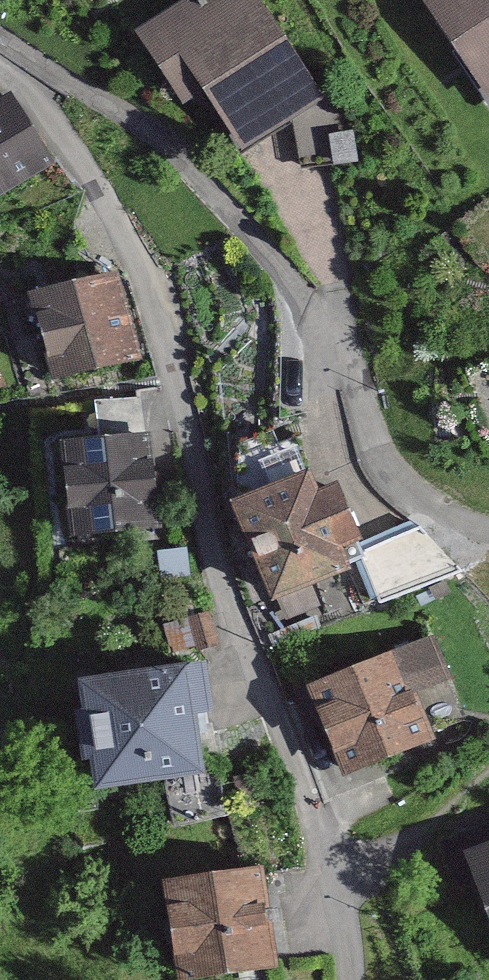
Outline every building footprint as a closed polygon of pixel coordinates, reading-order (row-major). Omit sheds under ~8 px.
[(270,0),(182,0),(137,29),(201,128),(234,107),(266,157),(341,108),(270,0)] [(488,78),(488,0),(434,0),(488,78)] [(11,114),(0,121),(0,216),(53,183),(11,114)] [(124,273),(25,295),(48,394),(146,372),(124,273)] [(174,437),(65,448),(75,553),(184,542),(174,437)] [(384,578),(343,476),(246,515),(287,617),(384,578)] [(388,562),(413,615),(488,579),(488,561),(458,532),(388,562)] [(463,684),(443,640),(317,694),(361,796),(455,755),(430,698),(463,684)] [(230,670),(92,689),(108,809),(171,800),(175,828),(239,820),(235,787),(246,785),(230,670)] [(451,847),(488,936),(488,831),(451,847)] [(191,893),(204,979),(304,979),(308,979),(293,878),(191,893)]
